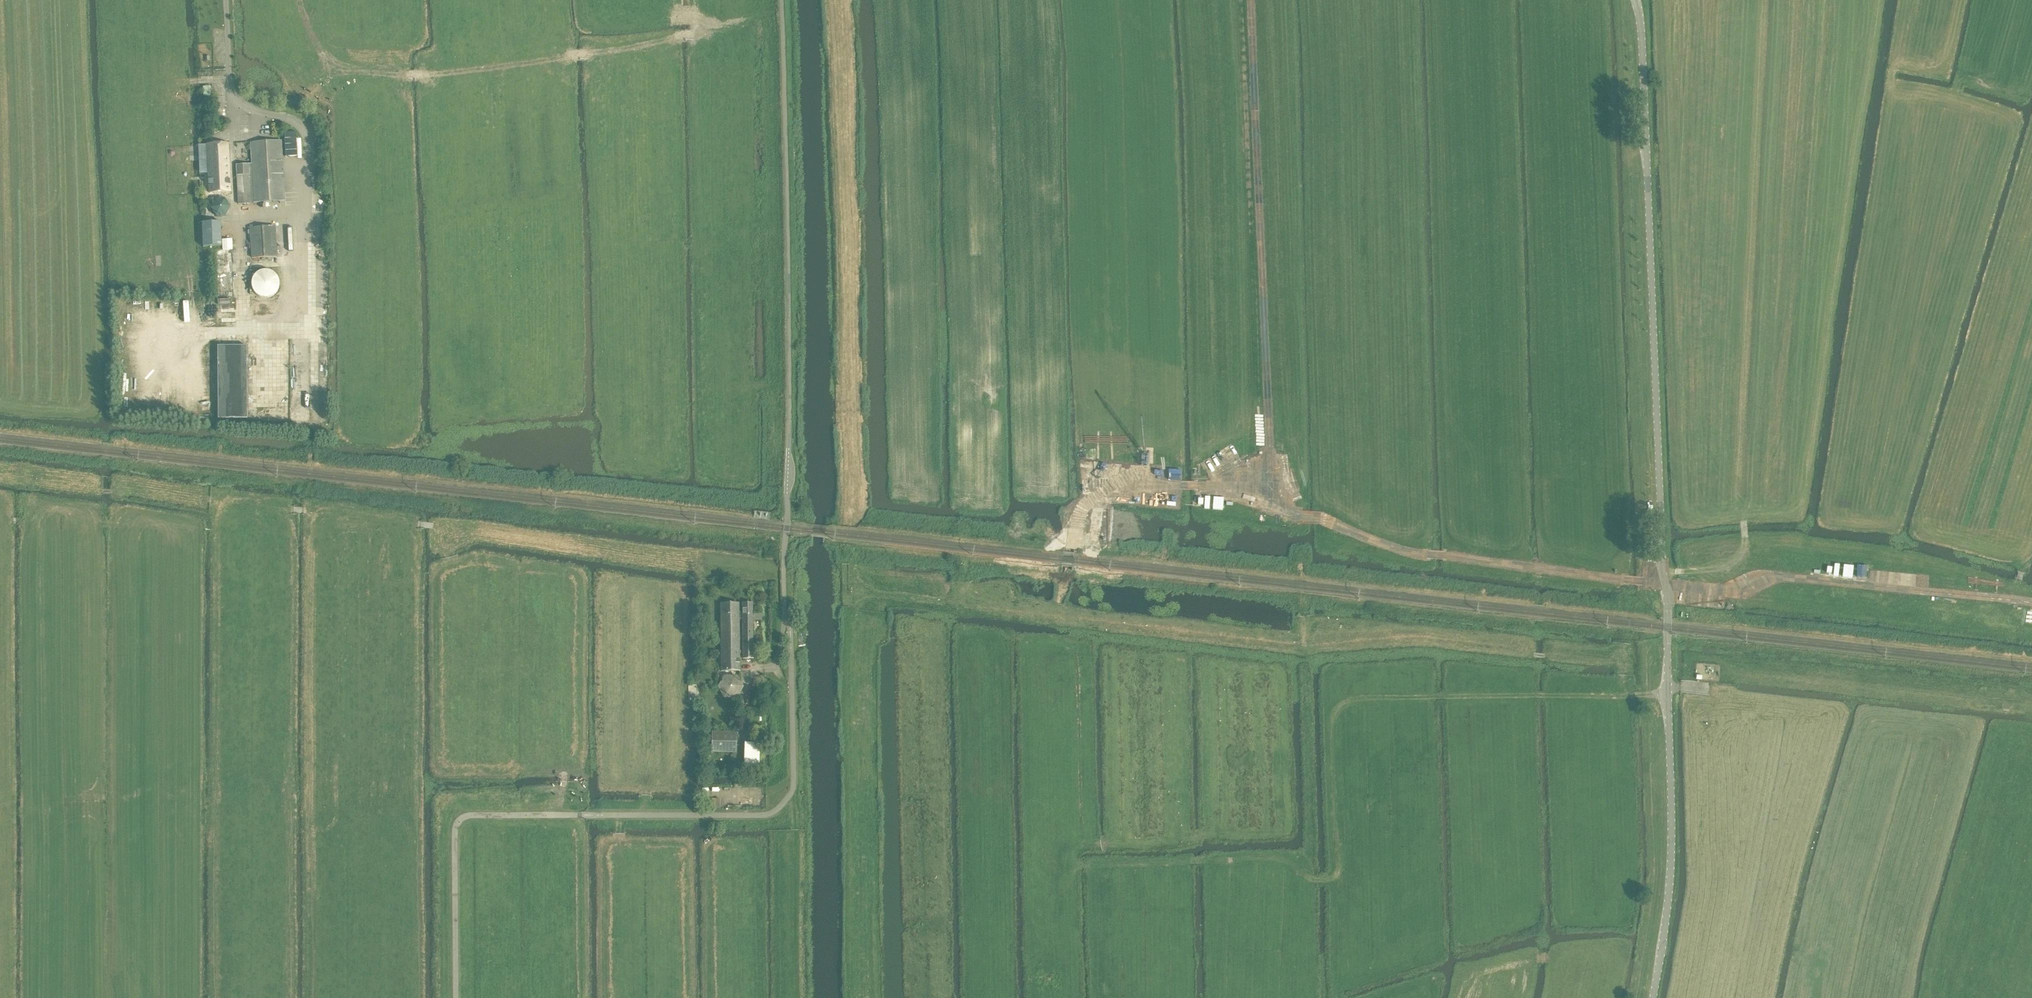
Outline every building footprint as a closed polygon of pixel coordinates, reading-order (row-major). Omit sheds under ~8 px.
[(281,140),(251,142),(252,164),(256,222),(286,220),(281,140)] [(230,192),(228,144),(207,145),(199,146),(200,161),(208,160),(210,193),(215,193),(225,192),(230,192)] [(215,199),(210,208),(216,217),(227,216),(232,207),(225,198),(215,199)] [(221,222),(210,222),(214,292),(244,291),(240,221),(221,222)] [(252,258),(276,257),(275,226),(250,228),(252,258)] [(266,299),(270,298),(273,297),(276,294),(278,291),(279,287),(279,283),(278,279),(276,275),(273,273),(270,272),(266,271),(262,271),(258,273),(255,276),(253,279),(252,283),(252,287),(253,290),(255,294),(258,297),(262,298),(266,299)] [(218,418),(247,417),(247,345),(217,345),(218,418)] [(742,609),(739,609),(739,619),(743,619),(743,633),(743,658),(753,658),(753,620),(761,620),(761,614),(753,614),(752,603),(742,604),(742,609)] [(721,671),(740,671),(739,619),(739,609),(739,604),(720,604),(721,671)] [(736,752),(736,732),(713,731),(712,752),(736,752)] [(745,743),(743,772),(761,773),(761,765),(758,765),(759,743),(745,743)] [(708,808),(720,808),(720,799),(708,799),(708,808)]
